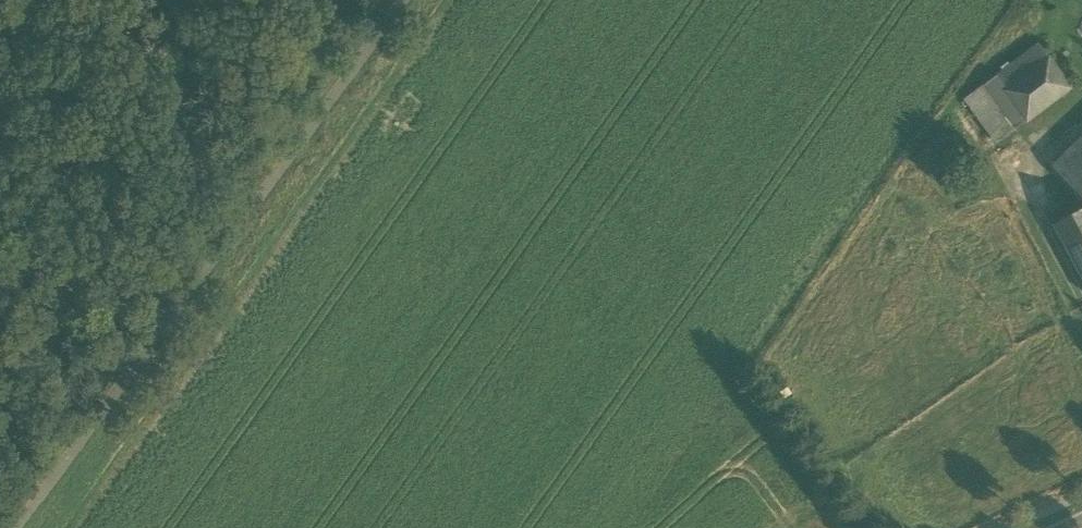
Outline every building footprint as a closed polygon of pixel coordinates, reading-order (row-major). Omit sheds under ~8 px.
[(1038,44),(996,75),(1028,117),(1069,87),(1038,44)] [(996,75),(985,84),(1016,126),(1028,117),(996,75)] [(997,141),(1016,126),(985,84),(965,99),(997,141)] [(1081,196),(1081,139),(1053,166),(1081,196)] [(1054,224),(1081,277),(1081,208),(1054,224)]
